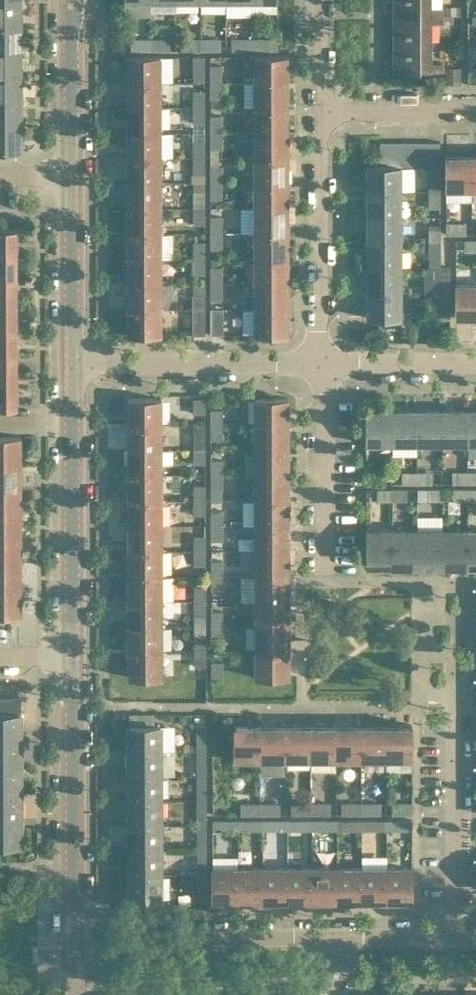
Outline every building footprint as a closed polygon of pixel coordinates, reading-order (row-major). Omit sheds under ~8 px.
[(22,23),(22,0),(0,0),(0,23),(22,23)] [(151,12),(176,12),(176,0),(151,0),(151,12)] [(201,12),(227,12),(227,0),(201,0),(201,12)] [(227,15),(252,15),(252,0),(227,0),(227,12),(227,15)] [(394,14),(443,14),(443,6),(441,6),(430,6),(430,0),(394,0),(394,14)] [(456,5),(445,5),(445,14),(456,14),(456,5)] [(394,14),(394,42),(430,42),(430,22),(443,22),(443,14),(394,14)] [(22,48),(22,23),(0,23),(0,48),(22,48)] [(202,48),(202,37),(181,38),(181,48),(202,48)] [(221,37),(202,37),(202,48),(221,48),(221,37)] [(252,48),(252,37),(232,37),(232,48),(252,48)] [(271,37),(252,37),(252,48),(272,48),(271,37)] [(151,48),(151,38),(131,38),(131,49),(151,48)] [(170,38),(151,38),(151,48),(170,48),(170,38)] [(430,42),(394,42),(394,70),(443,70),(443,62),(430,62),(430,42)] [(22,73),(22,48),(0,48),(0,73),(22,73)] [(127,55),(127,81),(161,81),(161,55),(127,55)] [(192,55),(192,80),(205,80),(205,55),(192,55)] [(254,55),(254,81),(288,80),(288,55),(254,55)] [(222,64),(210,64),(210,81),(222,81),(222,64)] [(447,66),(447,82),(460,82),(460,66),(447,66)] [(22,99),(22,73),(0,73),(0,99),(22,99)] [(254,81),(254,106),(288,106),(288,80),(254,81)] [(127,81),(127,106),(161,106),(161,81),(127,81)] [(222,81),(210,81),(211,97),(222,97),(222,81)] [(192,89),(192,106),(205,106),(205,89),(192,89)] [(22,124),(22,99),(0,99),(0,124),(22,124)] [(127,106),(127,131),(161,131),(161,106),(127,106)] [(205,106),(192,106),(192,122),(205,122),(205,106)] [(254,106),(254,131),(289,131),(288,106),(254,106)] [(222,114),(211,114),(211,131),(222,131),(222,114)] [(0,124),(0,150),(22,150),(22,124),(0,124)] [(173,153),(173,130),(165,130),(165,153),(173,153)] [(127,131),(127,156),(161,156),(161,131),(127,131)] [(222,131),(211,131),(211,147),(222,147),(222,131)] [(254,131),(255,156),(289,156),(289,131),(254,131)] [(192,139),(192,156),(205,156),(205,139),(192,139)] [(381,141),(381,164),(393,164),(393,141),(381,141)] [(405,141),(393,141),(393,164),(405,164),(405,141)] [(416,141),(405,141),(405,164),(416,164),(416,141)] [(428,141),(416,141),(416,164),(428,164),(428,141)] [(440,141),(428,141),(428,164),(440,164),(440,141)] [(472,189),(472,151),(463,151),(463,153),(447,153),(447,189),(472,189)] [(127,156),(127,182),(161,182),(161,156),(127,156)] [(205,156),(192,156),(192,172),(205,172),(205,156)] [(255,156),(255,181),(289,181),(289,156),(255,156)] [(381,164),(368,164),(368,190),(402,190),(402,189),(415,189),(415,164),(405,164),(393,164),(381,164)] [(440,164),(429,164),(429,173),(429,190),(440,190),(440,173),(440,164)] [(222,165),(211,165),(211,181),(222,181),(222,165)] [(222,181),(211,181),(211,198),(222,198),(222,181)] [(255,181),(255,207),(289,207),(289,181),(255,181)] [(127,182),(127,207),(161,207),(161,182),(127,182)] [(192,190),(192,207),(205,207),(205,190),(192,190)] [(368,190),(368,215),(402,215),(402,190),(368,190)] [(429,190),(429,206),(440,206),(440,190),(429,190)] [(127,207),(128,232),(161,232),(161,207),(127,207)] [(205,207),(192,207),(192,223),(205,223),(205,207)] [(255,207),(255,232),(289,232),(289,207),(255,207)] [(222,215),(211,215),(211,232),(222,232),(222,215)] [(368,215),(368,240),(402,240),(402,215),(368,215)] [(429,221),(429,240),(441,240),(441,221),(429,221)] [(466,222),(446,222),(446,233),(466,233),(466,222)] [(17,252),(17,227),(0,227),(0,252),(17,252)] [(165,231),(165,254),(173,254),(174,231),(165,231)] [(128,232),(128,257),(162,257),(161,232),(128,232)] [(222,232),(211,232),(211,248),(222,248),(222,232)] [(255,232),(255,257),(289,257),(289,232),(255,232)] [(464,239),(464,250),(475,250),(475,239),(464,239)] [(193,240),(193,257),(205,257),(205,240),(193,240)] [(368,240),(369,265),(402,265),(402,240),(368,240)] [(441,240),(429,240),(429,264),(441,264),(441,240)] [(17,277),(17,252),(0,252),(0,277),(17,277)] [(128,257),(128,282),(162,282),(162,257),(128,257)] [(205,257),(193,257),(193,273),(205,273),(205,257)] [(255,257),(255,282),(289,282),(289,257),(255,257)] [(369,265),(369,290),(403,290),(402,265),(369,265)] [(222,266),(211,266),(211,282),(222,282),(222,266)] [(439,274),(439,290),(451,290),(451,274),(439,274)] [(17,303),(17,277),(0,277),(0,303),(17,303)] [(162,282),(128,282),(128,308),(162,308),(162,307),(173,307),(173,283),(162,283),(162,282)] [(222,282),(211,282),(211,299),(222,298),(222,282)] [(255,282),(255,308),(289,307),(289,282),(255,282)] [(457,283),(457,317),(475,317),(475,283),(457,283)] [(403,290),(369,290),(369,316),(403,316),(403,290)] [(451,290),(439,290),(439,307),(451,307),(451,290)] [(193,293),(193,307),(205,307),(205,293),(193,293)] [(17,328),(17,303),(0,303),(0,328),(17,328)] [(205,307),(193,307),(193,333),(205,333),(205,307)] [(223,307),(211,307),(211,333),(213,333),(223,333),(223,307)] [(289,307),(255,308),(255,333),(289,333),(289,307)] [(162,308),(128,308),(128,333),(162,333),(162,308)] [(17,353),(17,328),(0,328),(0,353),(17,353)] [(17,378),(17,353),(0,353),(0,378),(17,378)] [(0,378),(0,404),(17,404),(17,378),(0,378)] [(128,397),(128,422),(162,422),(162,396),(128,397)] [(255,397),(255,423),(289,422),(289,397),(255,397)] [(194,398),(195,413),(205,413),(205,398),(194,398)] [(211,408),(212,423),(223,423),(223,408),(211,408)] [(393,442),(392,408),(367,408),(367,442),(393,442)] [(418,408),(392,408),(393,442),(418,442),(418,408)] [(443,408),(418,408),(418,442),(443,442),(443,408)] [(468,408),(443,408),(443,442),(468,442),(468,408)] [(128,422),(128,447),(162,447),(162,422),(128,422)] [(255,423),(255,448),(290,448),(289,422),(255,423)] [(223,423),(212,423),(212,438),(223,438),(223,423)] [(195,433),(195,447),(205,447),(205,433),(195,433)] [(21,461),(21,436),(0,436),(0,461),(21,461)] [(128,447),(128,473),(162,473),(162,447),(128,447)] [(205,447),(195,447),(194,461),(205,461),(205,447)] [(255,448),(255,473),(290,473),(290,448),(255,448)] [(212,459),(212,473),(223,473),(223,458),(212,459)] [(21,486),(21,461),(0,461),(0,486),(21,486)] [(418,481),(418,470),(403,470),(403,482),(418,481)] [(432,470),(418,470),(418,481),(432,481),(432,470)] [(468,481),(468,470),(453,470),(453,481),(468,481)] [(367,471),(367,482),(382,482),(382,471),(367,471)] [(128,473),(128,498),(162,498),(162,473),(128,473)] [(223,473),(212,473),(212,488),(223,488),(223,473)] [(255,473),(255,498),(290,498),(290,473),(255,473)] [(194,483),(194,498),(205,498),(205,483),(194,483)] [(21,511),(21,486),(0,486),(0,511),(21,511)] [(393,498),(393,487),(379,488),(379,498),(393,498)] [(408,487),(393,487),(393,498),(408,498),(408,487)] [(428,487),(427,498),(442,498),(442,488),(428,487)] [(468,498),(468,487),(454,488),(454,498),(468,498)] [(128,498),(128,523),(162,523),(162,498),(128,498)] [(205,498),(194,498),(194,513),(205,513),(205,498)] [(255,498),(256,523),(290,523),(290,498),(255,498)] [(212,509),(212,524),(223,524),(223,509),(212,509)] [(21,536),(21,511),(0,511),(0,536),(21,536)] [(128,523),(128,548),(162,548),(162,523),(128,523)] [(256,523),(256,549),(290,548),(290,523),(256,523)] [(223,524),(212,524),(212,539),(223,538),(223,524)] [(393,563),(393,528),(368,528),(368,563),(393,563)] [(418,528),(393,528),(393,563),(418,563),(418,528)] [(443,528),(418,528),(418,563),(443,563),(443,528)] [(468,528),(443,528),(443,563),(468,563),(468,528)] [(194,534),(194,548),(205,548),(205,534),(194,534)] [(21,561),(21,536),(0,536),(0,562),(21,561)] [(128,548),(128,573),(163,573),(162,548),(128,548)] [(205,548),(194,548),(195,563),(206,563),(205,548)] [(256,549),(256,574),(290,574),(290,548),(256,549)] [(212,559),(212,574),(224,574),(223,559),(212,559)] [(21,587),(21,561),(0,562),(0,587),(21,587)] [(128,573),(129,599),(163,599),(163,573),(128,573)] [(224,574),(212,574),(213,589),(224,589),(224,574)] [(256,574),(256,599),(291,599),(290,574),(256,574)] [(195,584),(195,599),(206,598),(206,584),(195,584)] [(21,613),(21,587),(0,587),(0,613),(21,613)] [(206,598),(195,599),(195,614),(206,614),(206,598)] [(129,599),(129,624),(163,624),(163,599),(129,599)] [(256,599),(256,624),(291,624),(291,599),(256,599)] [(213,610),(213,625),(224,624),(224,610),(213,610)] [(129,624),(129,649),(163,649),(163,624),(129,624)] [(224,624),(213,625),(213,639),(224,639),(224,624)] [(256,624),(256,649),(291,649),(291,624),(256,624)] [(195,635),(195,649),(206,649),(206,634),(195,635)] [(163,649),(129,649),(129,675),(163,675),(163,649)] [(206,649),(195,649),(195,664),(206,664),(206,649)] [(291,649),(256,649),(256,675),(291,675),(291,649)] [(212,660),(212,675),(223,675),(223,660),(212,660)] [(22,710),(22,696),(0,696),(0,710),(22,710)] [(22,738),(22,710),(0,710),(0,737),(22,738)] [(235,758),(261,758),(261,723),(235,722),(235,758)] [(129,723),(129,748),(161,748),(161,723),(129,723)] [(260,758),(260,774),(285,774),(285,758),(287,758),(287,723),(261,723),(261,758),(260,758)] [(287,758),(312,758),(312,723),(287,723),(287,758)] [(312,758),(337,758),(337,723),(312,723),(312,758)] [(337,758),(362,758),(362,723),(337,723),(337,758)] [(362,758),(388,758),(388,723),(362,723),(362,758)] [(388,723),(388,758),(413,758),(413,723),(388,723)] [(198,733),(197,733),(197,748),(198,748),(207,748),(207,733),(198,733)] [(22,764),(22,738),(0,737),(0,764),(22,764)] [(129,748),(130,773),(161,773),(161,748),(129,748)] [(198,748),(197,748),(197,764),(198,764),(207,764),(207,748),(198,748)] [(22,790),(22,764),(0,764),(0,790),(22,790)] [(130,773),(130,798),(161,798),(161,773),(130,773)] [(196,798),(207,798),(207,773),(196,773),(196,798)] [(22,817),(22,790),(0,790),(0,817),(22,817)] [(130,798),(130,823),(162,823),(161,798),(130,798)] [(413,801),(392,802),(392,813),(413,812),(413,801)] [(261,802),(241,802),(241,813),(261,813),(261,802)] [(280,802),(261,802),(261,813),(280,813),(280,802)] [(311,802),(291,802),(291,813),(311,813),(311,802)] [(331,802),(311,802),(311,813),(331,813),(331,802)] [(361,802),(341,802),(341,813),(361,813),(361,802)] [(381,802),(361,802),(361,813),(381,813),(381,802)] [(199,807),(197,807),(197,823),(199,823),(207,822),(207,807),(205,807),(199,807)] [(22,844),(22,817),(0,817),(0,844),(22,844)] [(397,829),(413,829),(413,818),(397,818),(397,829)] [(229,819),(213,819),(213,828),(229,828),(229,819)] [(247,819),(248,828),(263,828),(263,819),(247,819)] [(263,819),(263,828),(279,828),(279,819),(263,819)] [(297,819),(297,828),(313,828),(313,819),(297,819)] [(313,819),(313,828),(329,828),(329,819),(313,819)] [(347,819),(347,828),(363,828),(363,819),(347,819)] [(363,819),(363,828),(378,828),(378,819),(363,819)] [(199,823),(197,823),(197,838),(199,838),(205,838),(207,838),(207,822),(199,823)] [(130,823),(130,848),(162,847),(162,823),(130,823)] [(130,848),(130,872),(162,872),(162,847),(130,848)] [(198,857),(197,857),(197,872),(198,872),(207,872),(207,856),(206,856),(198,857)] [(338,866),(313,867),(313,898),(338,898),(338,866)] [(363,866),(338,866),(338,898),(363,898),(363,866)] [(387,866),(363,866),(363,898),(388,898),(387,866)] [(413,866),(387,866),(388,898),(413,898),(413,866)] [(239,898),(239,867),(213,867),(213,898),(239,898)] [(263,867),(239,867),(239,898),(263,898),(263,867)] [(288,867),(263,867),(263,898),(288,898),(288,867)] [(313,867),(288,867),(288,898),(313,898),(313,867)] [(162,872),(130,872),(130,898),(162,898),(162,872)] [(198,872),(197,872),(197,888),(198,888),(206,887),(207,887),(207,872),(198,872)]
